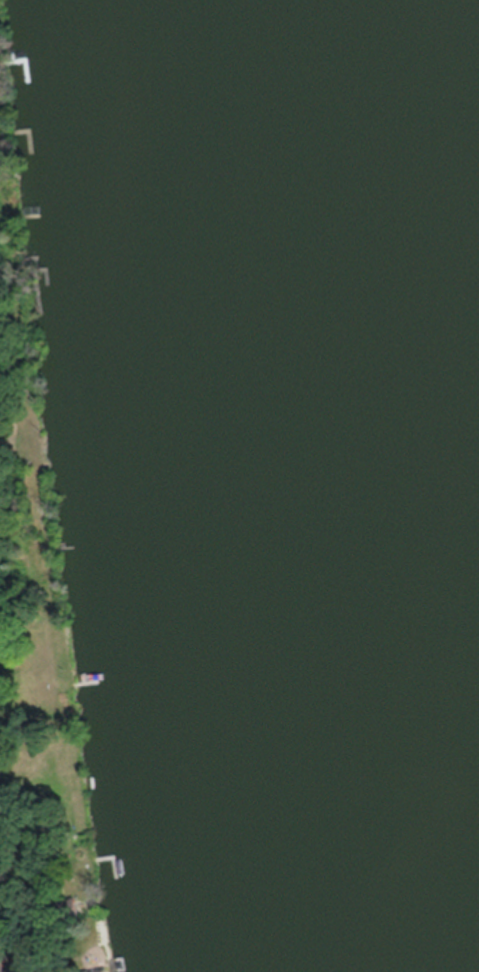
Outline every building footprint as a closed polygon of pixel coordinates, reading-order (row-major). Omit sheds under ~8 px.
[(7,948),(0,949),(0,971),(13,971),(7,948)]
